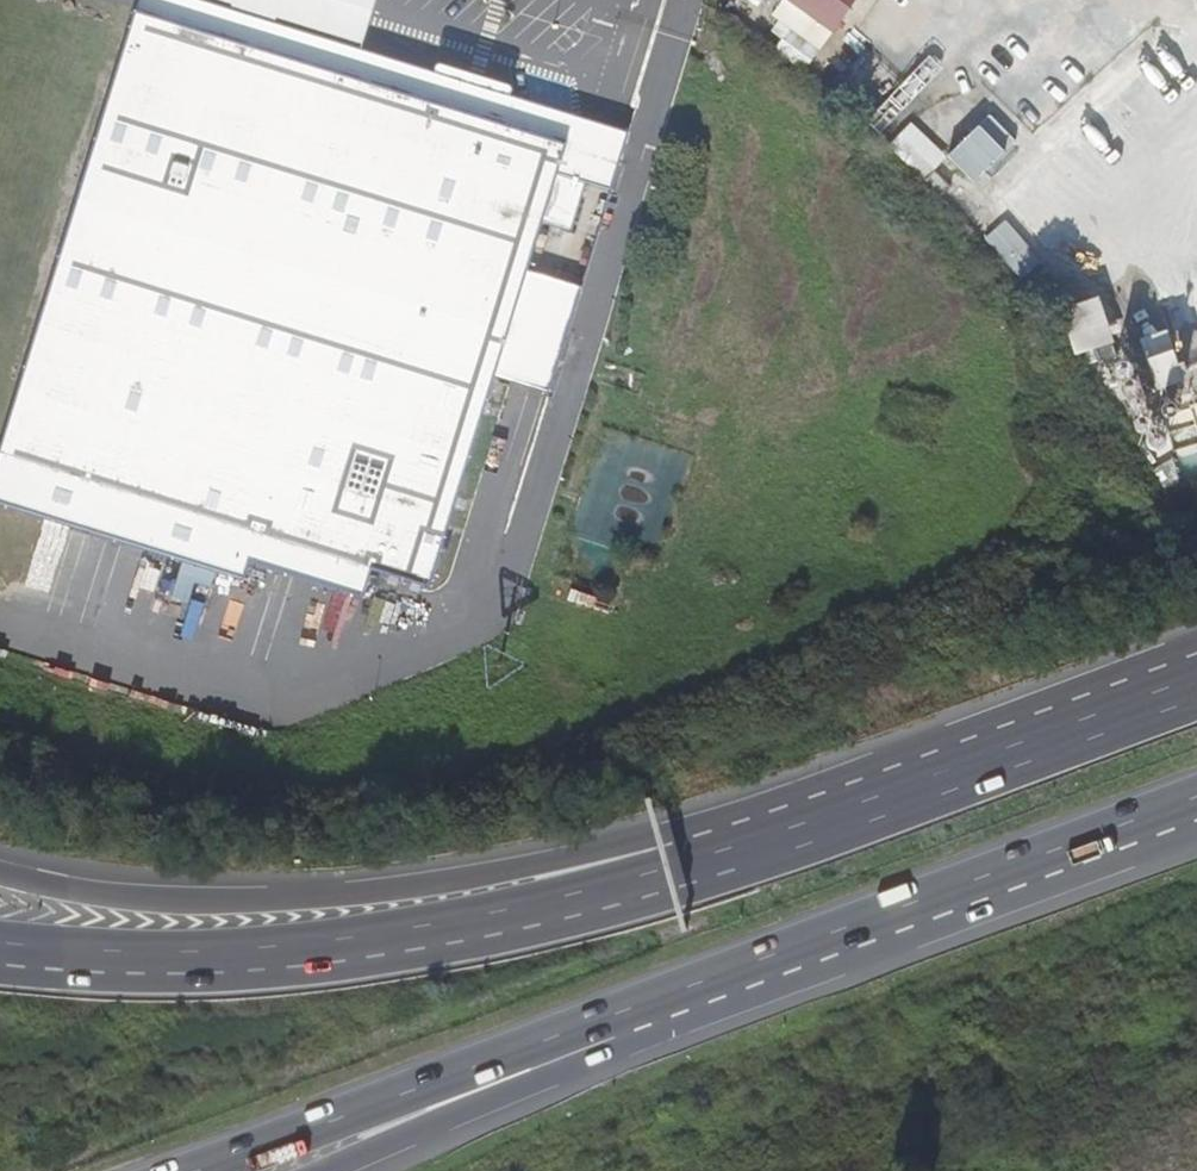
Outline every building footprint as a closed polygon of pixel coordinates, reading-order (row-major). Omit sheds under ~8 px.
[(136,20),(223,45),(230,19),(258,28),(251,56),(449,115),(455,93),(484,101),(478,123),(566,150),(575,122),(511,103),(513,95),(435,72),(432,80),(361,58),(374,14),(379,0),(141,0),(136,20)] [(847,0),(777,0),(768,16),(784,24),(772,46),(810,67),(847,0)] [(142,506),(187,520),(372,576),(431,593),(496,385),(503,362),(516,319),(528,277),(542,229),(556,183),(566,150),(478,123),(484,101),(455,93),(449,115),(251,56),(258,28),(230,19),(223,45),(136,20),(77,214),(1,462),(142,506)] [(969,102),(931,139),(943,152),(981,114),(969,102)] [(898,104),(872,128),(907,163),(911,159),(923,171),(923,172),(945,196),(954,187),(955,189),(947,196),(981,230),(980,231),(996,248),(1004,241),(1030,268),(1041,257),(956,166),(946,156),(943,152),(931,139),(898,104)] [(626,136),(575,122),(566,150),(556,183),(585,191),(608,197),(626,136)] [(959,145),(946,156),(956,166),(968,155),(959,145)] [(585,191),(556,183),(542,229),(570,238),(585,191)] [(581,292),(528,277),(516,319),(503,362),(557,377),(581,292)] [(1071,282),(1047,290),(1063,336),(1087,329),(1080,308),(1071,282)] [(1100,301),(1080,308),(1087,329),(1097,360),(1118,353),(1100,301)] [(1167,328),(1140,338),(1148,356),(1173,348),(1167,328)] [(1173,348),(1148,356),(1147,357),(1158,388),(1185,378),(1174,347),(1173,348)] [(1122,376),(1125,376),(1127,376),(1129,375),(1131,374),(1132,372),(1133,370),(1134,367),(1133,365),(1132,362),(1131,360),(1129,359),(1127,358),(1124,358),(1122,358),(1120,359),(1118,361),(1116,362),(1115,365),(1115,367),(1115,370),(1116,372),(1118,374),(1120,375),(1122,376)] [(1129,375),(1127,376),(1125,378),(1123,381),(1123,384),(1123,387),(1125,390),(1128,391),(1131,392),(1134,391),(1137,390),(1139,387),(1139,384),(1139,381),(1137,378),(1135,376),(1132,375),(1129,375)] [(1139,412),(1142,410),(1145,408),(1146,405),(1146,402),(1145,398),(1143,396),(1140,394),(1137,394),(1133,395),(1131,397),(1129,400),(1128,403),(1129,406),(1130,409),(1133,411),(1136,412),(1139,412)] [(1135,418),(1135,422),(1135,425),(1137,428),(1140,429),(1143,430),(1147,430),(1150,428),(1152,425),(1153,422),(1153,419),(1151,416),(1149,414),(1146,412),(1142,412),(1139,413),(1137,415),(1135,418)] [(1152,431),(1150,433),(1149,436),(1149,438),(1149,441),(1151,443),(1154,445),(1156,445),(1159,445),(1162,443),(1163,441),(1164,438),(1164,435),(1163,433),(1160,431),(1158,430),(1155,430),(1152,431)] [(372,576),(187,520),(178,548),(132,534),(142,506),(1,462),(0,466),(0,513),(243,588),(249,571),(362,607),(372,576)] [(178,548),(187,520),(142,506),(132,534),(178,548)]
